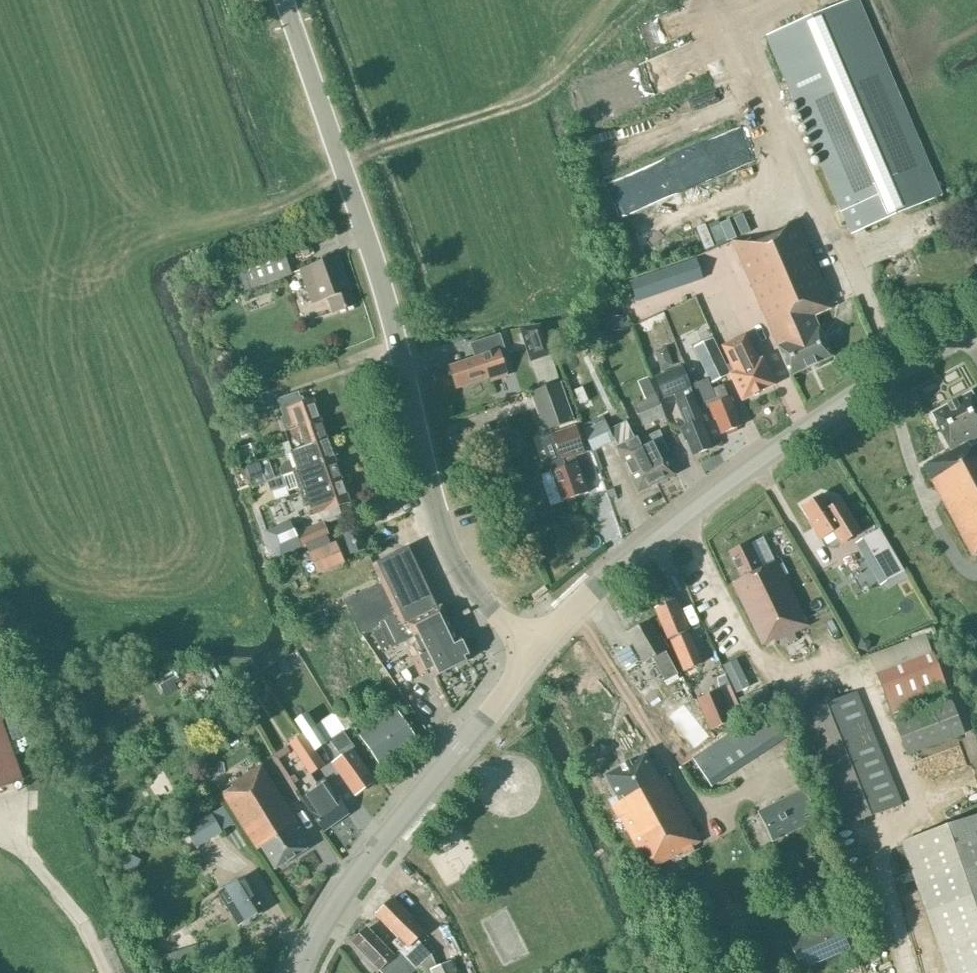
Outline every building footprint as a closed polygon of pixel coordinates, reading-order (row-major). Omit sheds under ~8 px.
[(941,194),(858,0),(851,0),(766,36),(851,233),(941,194)] [(720,244),(751,230),(743,214),(713,228),(720,244)] [(755,244),(732,240),(791,376),(831,357),(813,316),(832,307),(795,220),(790,223),(787,230),(755,244)] [(245,290),(291,275),(282,247),(235,263),(245,290)] [(354,305),(349,290),(350,290),(339,257),(300,270),(312,303),(328,298),(333,313),(354,305)] [(636,301),(702,280),(696,260),(630,282),(636,301)] [(622,315),(611,316),(612,325),(623,324),(622,315)] [(499,353),(505,351),(500,334),(470,344),(475,358),(449,367),(456,388),(490,377),(491,381),(507,376),(499,353)] [(543,334),(524,341),(531,361),(550,355),(543,334)] [(745,336),(723,347),(735,372),(730,375),(742,400),(774,385),(762,359),(757,362),(745,336)] [(711,383),(729,375),(712,338),(694,347),(711,383)] [(672,368),(666,348),(654,352),(660,372),(664,371),(672,368)] [(683,367),(655,378),(663,399),(692,388),(683,367)] [(637,382),(645,400),(633,405),(642,426),(665,416),(656,395),(649,377),(637,382)] [(728,398),(723,385),(712,389),(707,378),(693,384),(701,404),(702,404),(704,409),(709,407),(714,420),(716,419),(722,433),(740,426),(729,398),(728,398)] [(536,389),(549,427),(573,419),(560,381),(536,389)] [(971,449),(968,443),(976,438),(976,403),(972,394),(971,392),(931,414),(932,416),(951,451),(923,466),(972,556),(976,554),(976,446),(971,449)] [(281,418),(286,432),(320,420),(313,400),(311,400),(312,401),(302,404),(298,393),(278,400),(284,417),(281,418)] [(686,425),(680,428),(685,441),(687,441),(693,455),(711,448),(700,420),(703,419),(693,395),(690,396),(676,401),(686,425)] [(292,451),(327,439),(320,420),(286,432),(292,451)] [(614,440),(605,420),(583,430),(592,450),(614,440)] [(574,498),(586,493),(576,463),(577,463),(572,450),(582,446),(575,426),(540,439),(562,502),(567,500),(567,502),(575,499),(574,498)] [(642,450),(657,484),(675,476),(664,453),(668,451),(659,432),(639,441),(638,442),(642,450)] [(638,442),(639,441),(637,436),(615,447),(638,494),(657,484),(642,450),(638,442)] [(304,469),(334,459),(327,439),(292,451),(285,454),(288,461),(284,462),(280,470),(282,477),(284,477),(294,473),(304,469)] [(244,464),(255,460),(251,444),(239,448),(244,464)] [(304,469),(294,473),(300,492),(340,478),(334,459),(304,469)] [(262,462),(243,469),(247,481),(266,474),(262,462)] [(284,477),(282,477),(267,482),(271,492),(287,487),(284,477)] [(300,492),(304,505),(315,501),(319,513),(348,503),(349,503),(340,478),(300,492)] [(829,510),(820,495),(804,506),(812,520),(810,521),(821,539),(833,531),(841,544),(861,532),(842,502),(829,510)] [(290,522),(265,532),(272,553),(282,554),(300,546),(328,534),(323,522),(295,535),(290,522)] [(869,555),(887,544),(879,530),(861,541),(869,555)] [(365,549),(359,532),(345,537),(351,554),(365,549)] [(798,631),(809,626),(777,561),(762,568),(749,542),(728,552),(741,579),(732,583),(762,645),(775,639),(776,641),(779,640),(782,646),(801,637),(798,631)] [(335,543),(309,555),(319,576),(345,563),(335,543)] [(430,669),(434,677),(470,659),(469,657),(476,654),(469,639),(462,642),(460,638),(456,640),(447,621),(452,618),(454,617),(449,606),(447,608),(447,607),(442,610),(412,547),(373,566),(381,582),(344,600),(362,635),(382,625),(384,629),(376,632),(385,650),(409,639),(419,658),(413,661),(420,675),(430,669)] [(689,591),(676,597),(685,617),(698,611),(689,591)] [(687,631),(688,630),(675,600),(655,609),(668,639),(670,638),(672,641),(671,642),(684,671),(702,663),(690,634),(689,634),(687,631)] [(665,681),(677,674),(665,651),(666,651),(649,621),(627,633),(644,663),(652,658),(665,681)] [(860,638),(857,647),(867,651),(870,642),(860,638)] [(948,692),(932,652),(876,674),(891,713),(948,692)] [(251,664),(239,671),(248,685),(259,678),(251,664)] [(841,827),(901,804),(856,692),(836,700),(830,684),(810,692),(816,708),(796,715),(841,827)] [(733,721),(720,691),(697,701),(710,730),(733,721)] [(921,750),(963,734),(951,699),(895,721),(907,755),(908,754),(911,761),(923,756),(921,750)] [(350,703),(335,713),(345,730),(345,731),(353,725),(359,735),(378,762),(415,737),(396,710),(377,723),(369,729),(362,719),(360,720),(350,703)] [(785,737),(786,737),(767,709),(694,758),(712,786),(710,781),(783,733),(785,737)] [(706,735),(692,712),(678,721),(693,744),(706,735)] [(308,714),(296,721),(304,733),(315,749),(316,751),(327,743),(327,742),(330,740),(343,731),(345,730),(335,713),(316,726),(308,714)] [(22,779),(0,717),(0,787),(22,779)] [(343,731),(330,740),(341,757),(333,763),(355,795),(374,782),(352,750),(355,748),(343,731)] [(304,733),(289,743),(309,774),(325,764),(315,749),(304,733)] [(961,780),(976,779),(976,734),(967,734),(968,759),(960,759),(961,780)] [(289,784),(298,780),(296,775),(290,777),(279,757),(286,752),(284,748),(272,755),(289,784)] [(662,862),(700,842),(665,776),(659,779),(645,754),(604,776),(615,797),(608,801),(620,823),(622,822),(646,867),(660,859),(662,862)] [(275,869),(307,849),(295,830),(300,827),(261,765),(231,785),(233,788),(222,795),(257,850),(261,847),(275,869)] [(324,831),(348,814),(326,783),(303,799),(324,831)] [(773,841),(817,820),(803,791),(759,812),(773,841)] [(186,828),(196,846),(222,831),(211,813),(186,828)] [(908,843),(953,972),(976,972),(976,819),(908,843)] [(128,854),(121,867),(134,873),(140,860),(128,854)] [(239,927),(264,912),(245,879),(219,894),(239,927)] [(417,939),(424,933),(425,933),(426,932),(393,898),(392,899),(376,914),(405,945),(399,950),(416,970),(432,956),(417,939)] [(838,922),(791,943),(802,969),(849,948),(838,922)] [(382,972),(413,972),(416,970),(399,950),(394,956),(367,928),(353,942),(382,972)] [(200,956),(197,946),(166,956),(170,966),(200,956)] [(450,961),(431,969),(432,972),(455,972),(450,961)]
